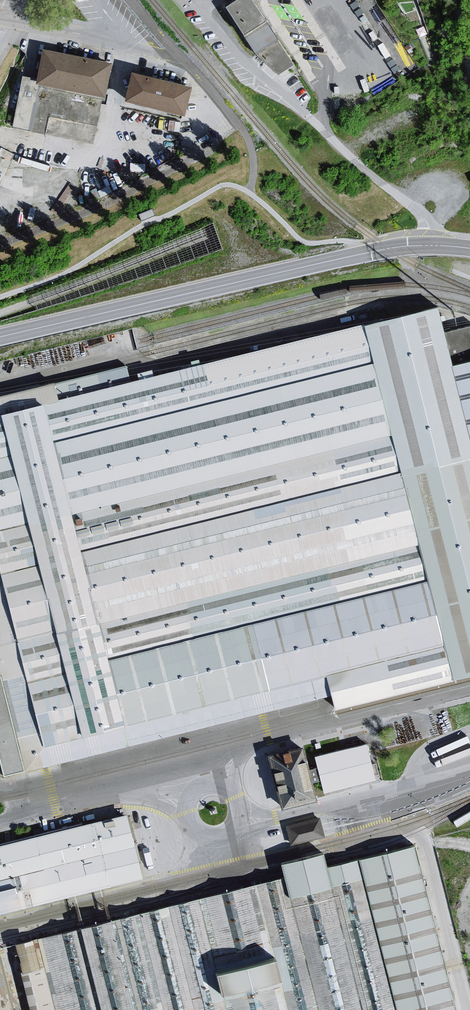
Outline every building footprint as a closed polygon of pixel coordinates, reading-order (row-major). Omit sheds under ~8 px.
[(278,75),(294,65),(252,0),(237,0),(226,7),(256,54),(278,75)] [(42,51),(37,84),(104,99),(111,66),(42,51)] [(131,74),(125,103),(185,119),(191,88),(131,74)] [(444,333),(438,308),(128,384),(123,367),(0,397),(0,776),(330,695),(332,700),(334,710),(469,676),(469,326),(444,333)] [(362,746),(313,759),(316,770),(308,772),(302,748),(266,757),(281,813),(316,804),(311,784),(319,783),(322,796),(372,783),(362,746)] [(140,877),(125,817),(0,848),(0,912),(140,877)] [(410,847),(325,868),(321,853),(278,864),(282,879),(14,945),(30,1009),(451,1009),(410,847)]
